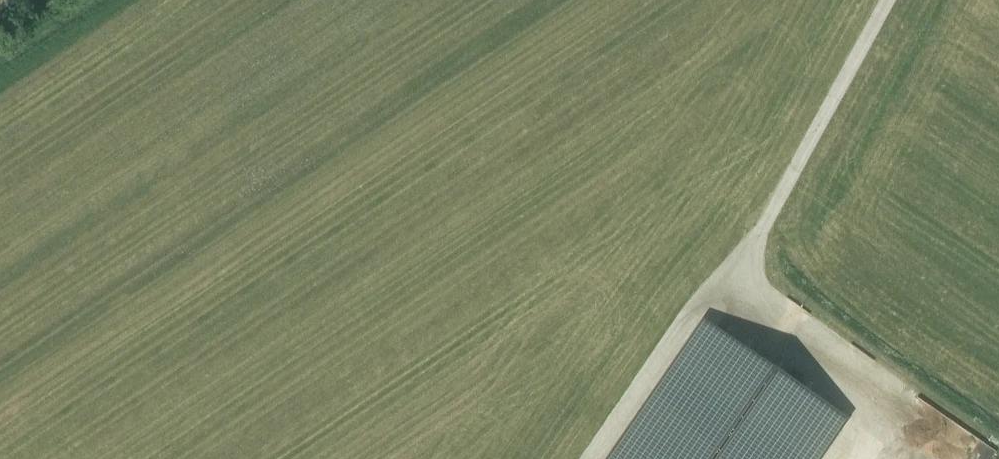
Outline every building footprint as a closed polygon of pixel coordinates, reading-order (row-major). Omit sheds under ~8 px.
[(836,411),(706,321),(611,458),(802,458),(836,411)]
